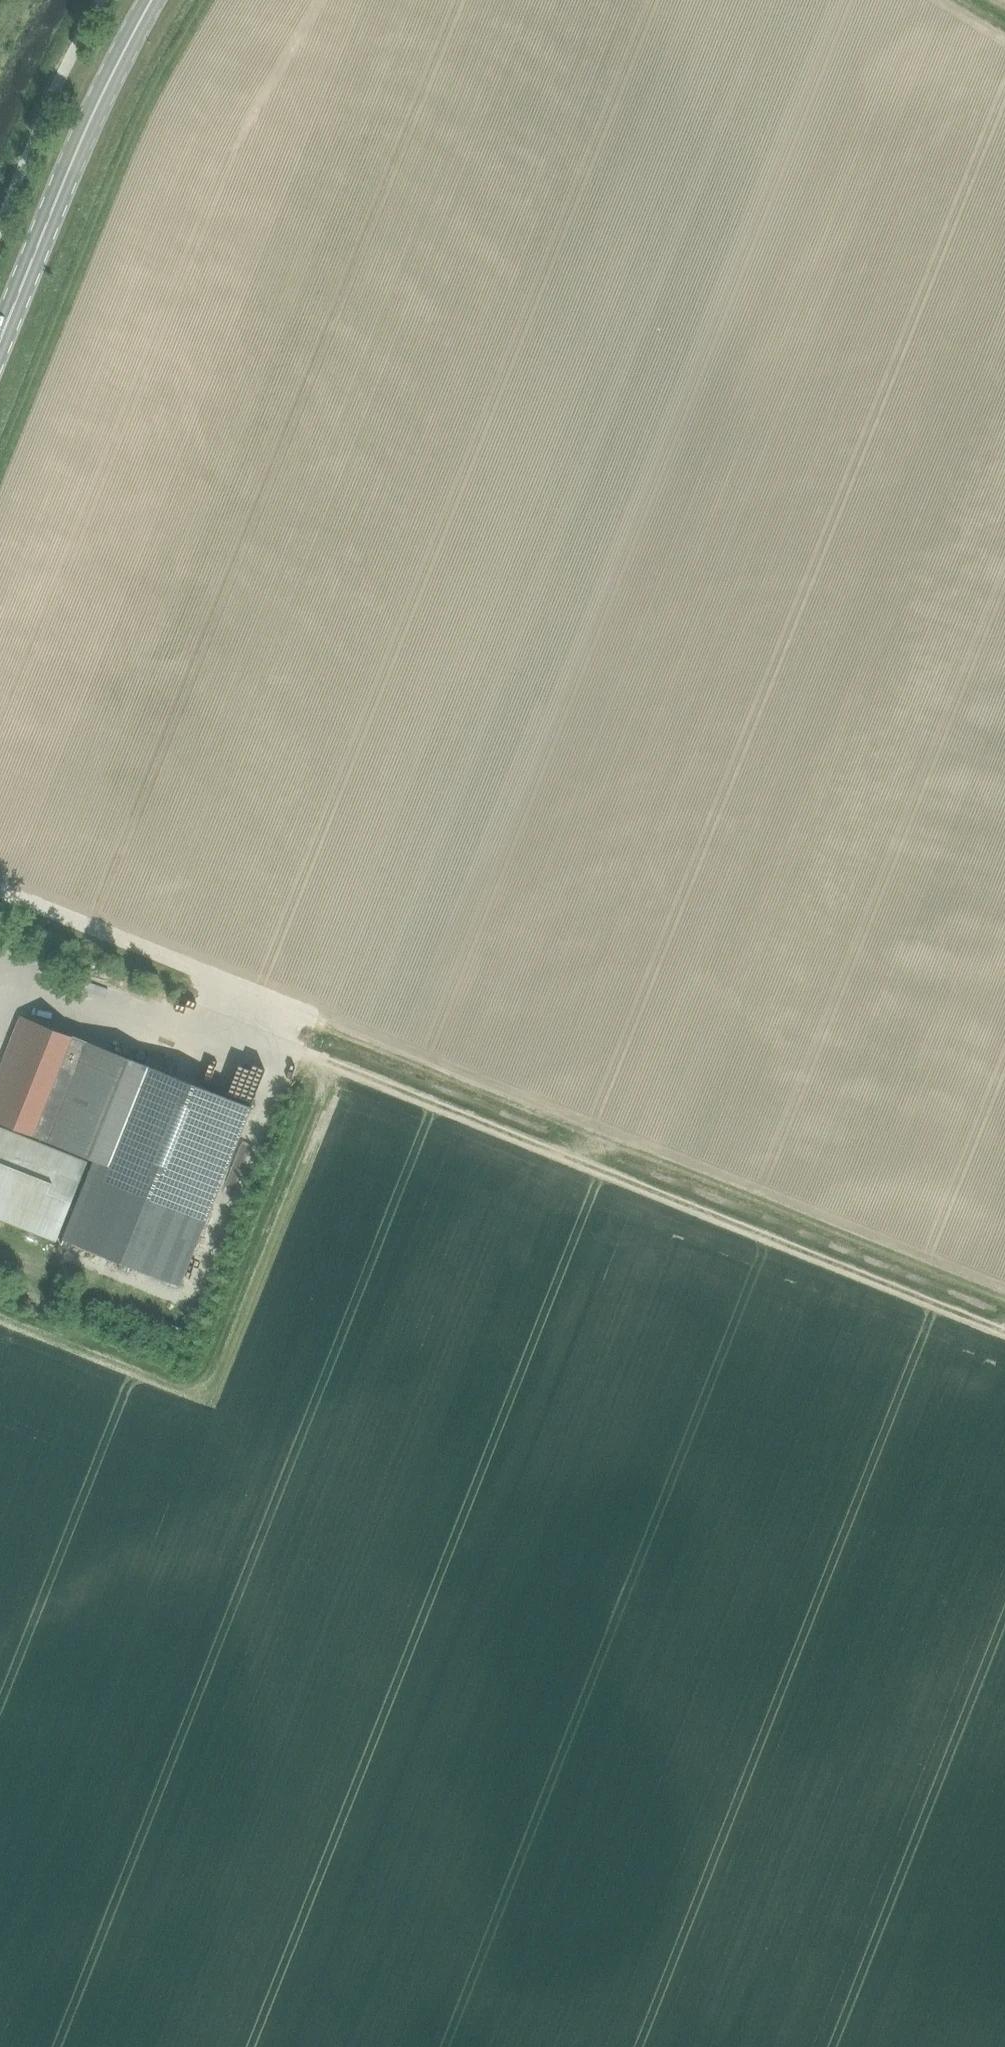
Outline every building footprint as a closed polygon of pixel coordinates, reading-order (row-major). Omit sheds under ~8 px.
[(20,1016),(0,1068),(0,1120),(9,1124),(7,1129),(0,1126),(0,1217),(54,1238),(85,1159),(46,1144),(48,1139),(96,1158),(132,1172),(170,1073),(175,1060),(149,1050),(144,1063),(82,1039),(82,1040),(20,1016)] [(251,1105),(170,1073),(132,1172),(96,1158),(63,1243),(66,1238),(182,1283),(251,1105)]
